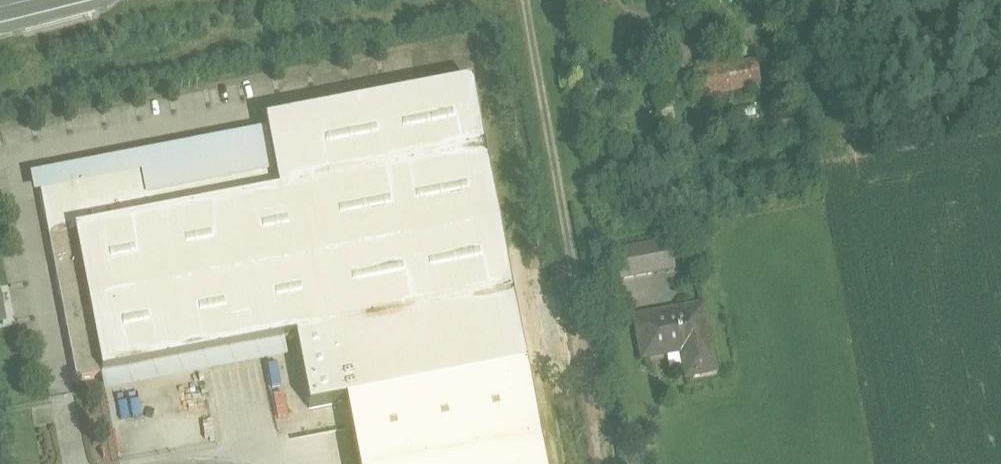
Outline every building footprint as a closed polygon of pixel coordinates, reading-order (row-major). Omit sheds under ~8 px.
[(731,55),(713,58),(715,69),(733,65),(731,55)] [(715,69),(695,72),(700,99),(759,88),(754,61),(733,65),(715,69)] [(473,82),(266,122),(275,169),(194,185),(194,178),(182,178),(182,187),(150,193),(146,169),(41,190),(78,380),(297,338),(310,409),(346,402),(527,367),(473,82)] [(670,242),(619,252),(624,279),(675,270),(670,242)] [(0,290),(0,325),(14,323),(9,289),(0,290)] [(704,307),(637,320),(645,359),(646,358),(645,354),(687,346),(690,361),(686,362),(689,377),(716,372),(704,307)] [(527,367),(346,402),(358,463),(546,463),(527,367)] [(279,426),(299,423),(296,402),(276,404),(279,426)]
